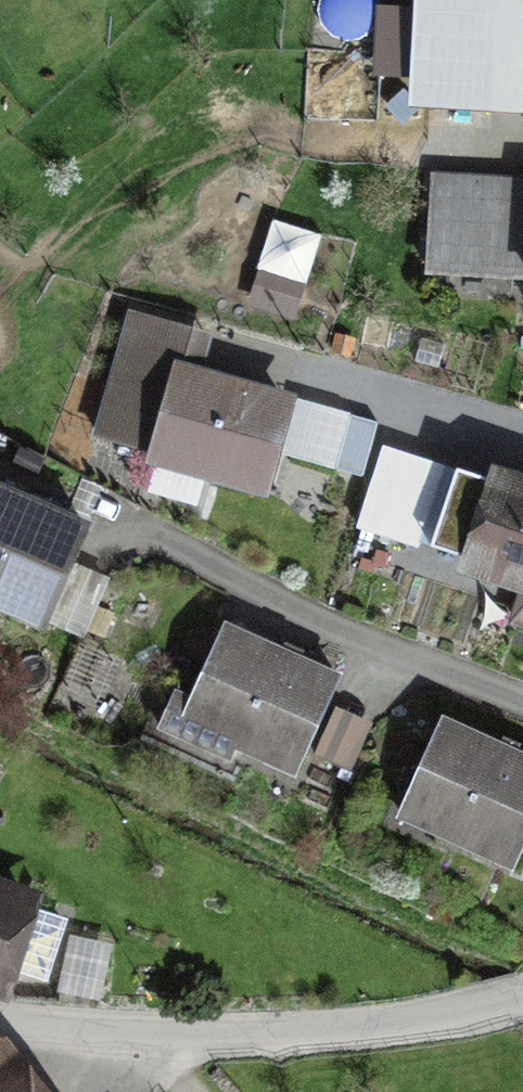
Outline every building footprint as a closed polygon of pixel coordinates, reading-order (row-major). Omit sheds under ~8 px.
[(413,76),(486,80),(485,103),(522,105),(522,0),(417,0),(413,76)] [(516,272),(520,180),(431,176),(428,269),(516,272)] [(99,434),(154,450),(153,455),(264,487),(290,399),(185,369),(196,331),(134,313),(99,434)] [(379,423),(351,414),(336,464),(364,473),(379,423)] [(442,466),(380,449),(362,515),(424,532),(442,466)] [(477,470),(449,551),(522,576),(522,486),(477,470)] [(0,490),(0,623),(46,642),(94,529),(0,490)] [(513,620),(522,623),(522,592),(513,620)] [(349,683),(230,630),(186,728),(305,781),(349,683)] [(446,724),(399,825),(520,880),(522,872),(522,759),(446,724)] [(0,894),(0,987),(27,903),(0,894)] [(6,1057),(0,1061),(0,1091),(35,1091),(6,1057)]
